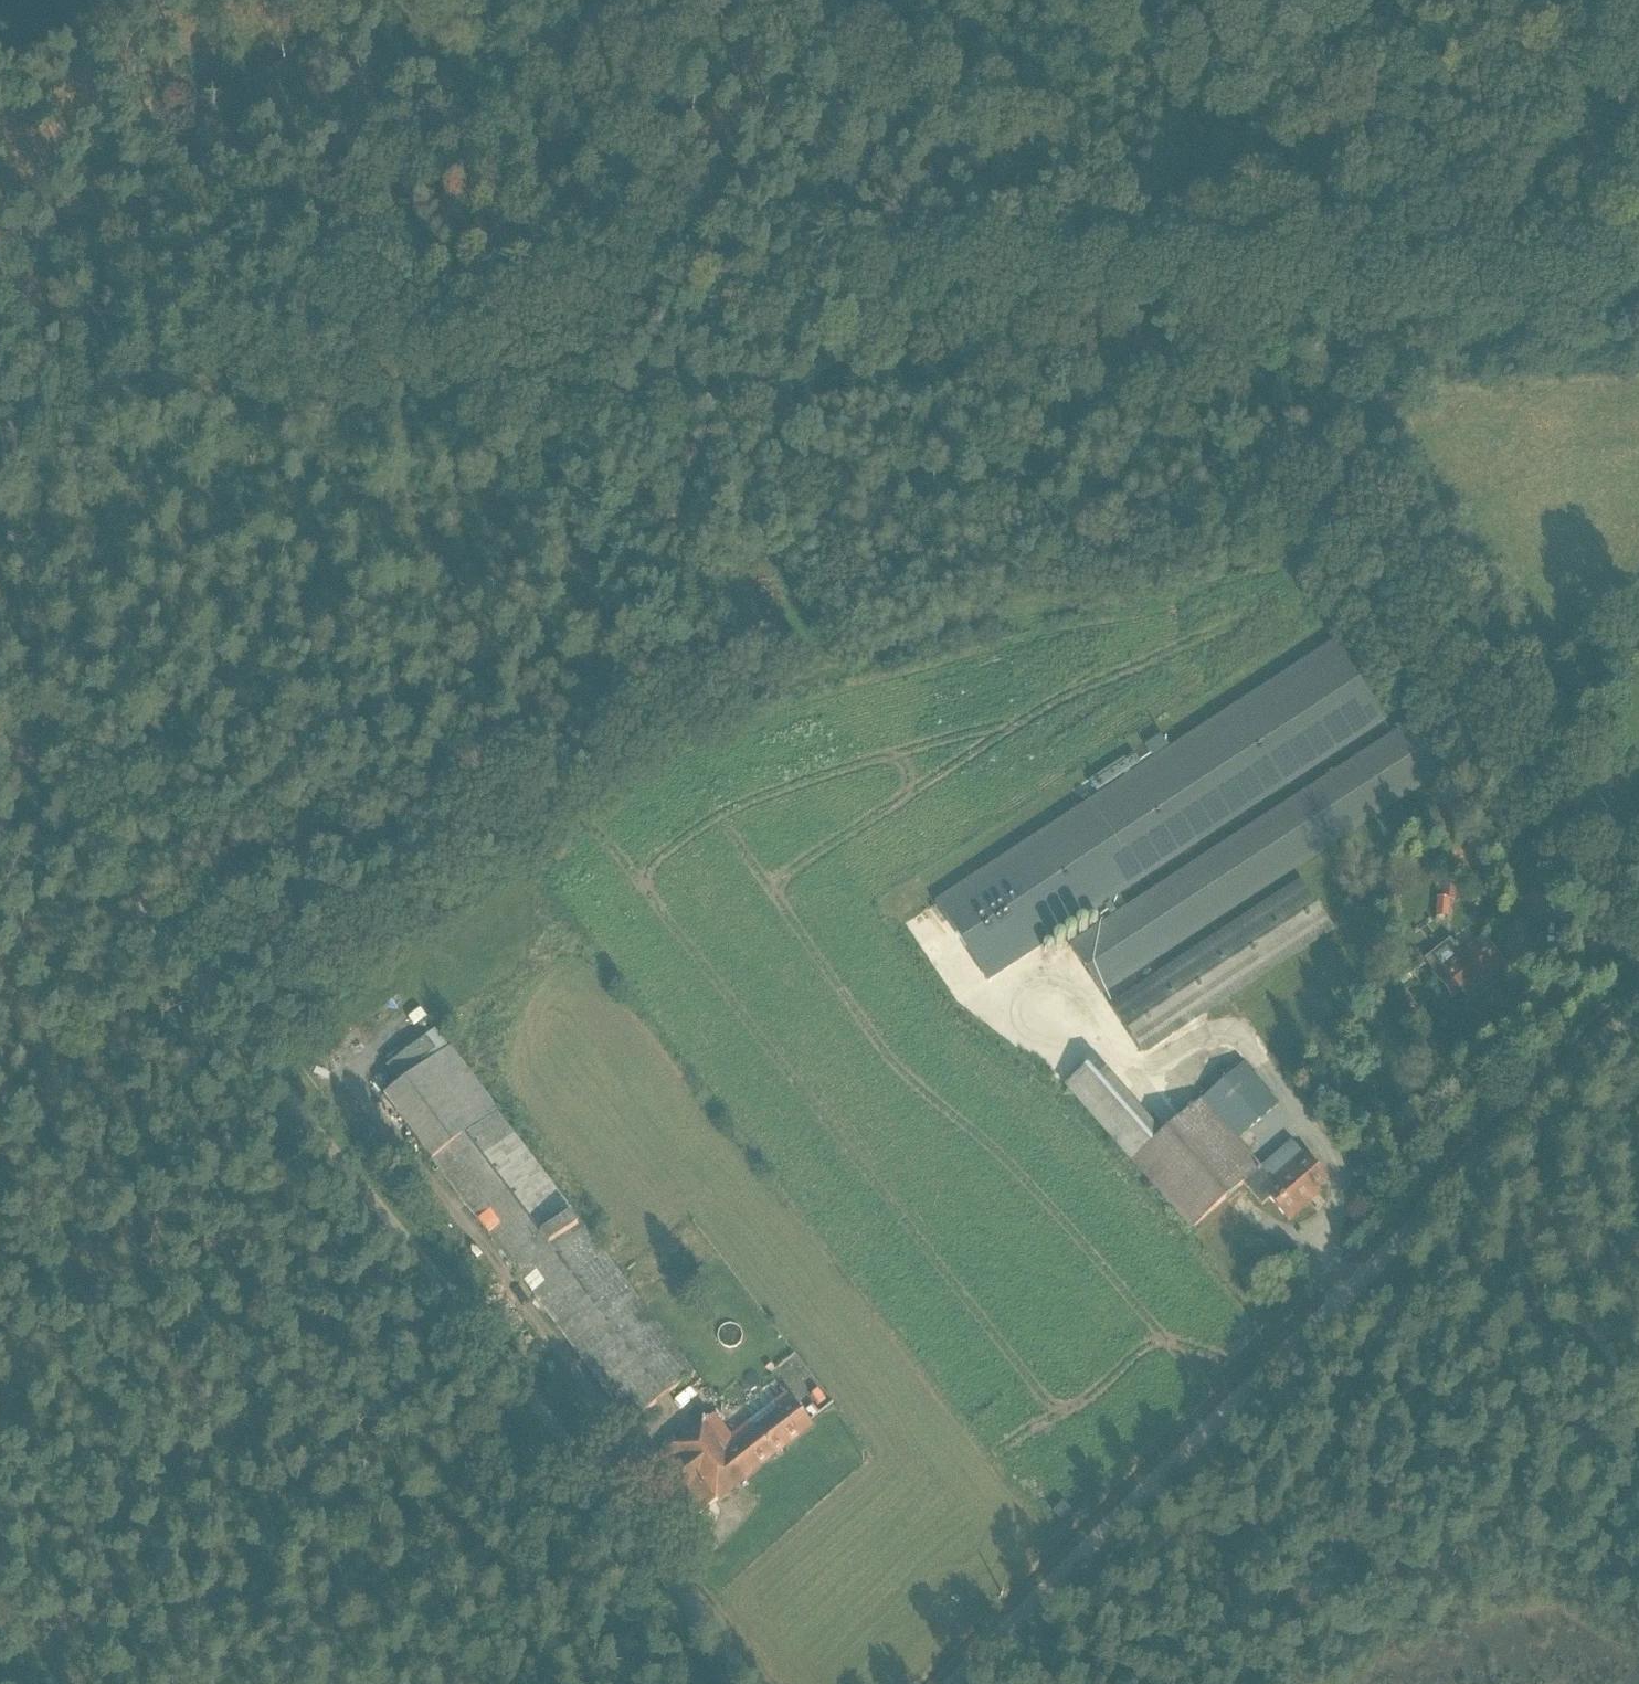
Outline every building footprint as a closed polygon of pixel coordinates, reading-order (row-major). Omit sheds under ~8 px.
[(989,994),(1388,727),(1336,648),(936,916),(989,994)] [(1069,950),(1101,997),(1441,775),(1410,727),(1069,950)] [(1300,882),(1108,1008),(1141,1059),(1333,934),(1300,882)] [(1464,1002),(1506,972),(1481,940),(1430,978),(1451,1004),(1460,997),(1464,1002)] [(445,1046),(435,1034),(387,1071),(396,1084),(445,1046)] [(498,1114),(450,1050),(384,1099),(630,1425),(695,1378),(497,1116),(498,1114)] [(1269,1202),(1288,1223),(1310,1204),(1307,1201),(1326,1185),(1290,1145),(1259,1171),(1237,1145),(1278,1108),(1244,1068),(1160,1136),(1095,1063),(1063,1090),(1190,1234),(1242,1189),(1261,1208),(1269,1202)] [(699,1519),(813,1431),(785,1397),(731,1439),(713,1417),(676,1446),(673,1441),(660,1451),(665,1457),(656,1464),(699,1519)]
